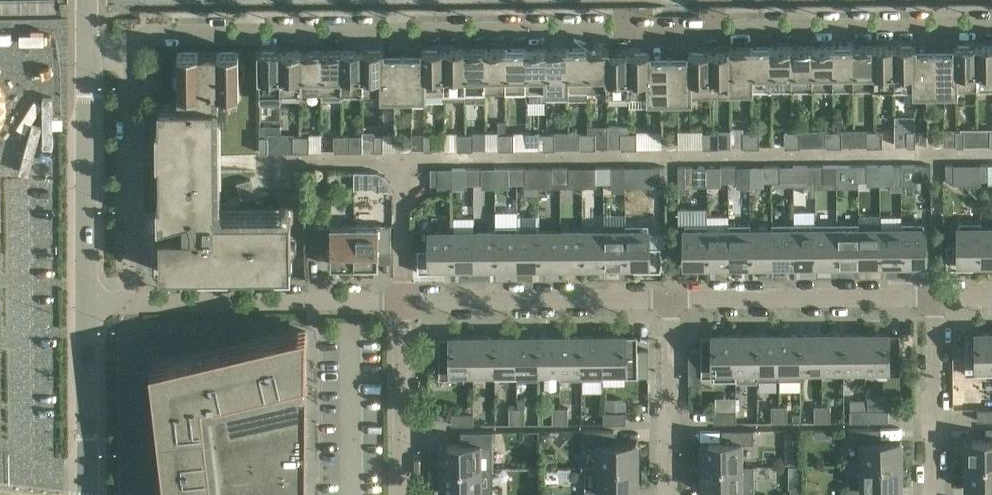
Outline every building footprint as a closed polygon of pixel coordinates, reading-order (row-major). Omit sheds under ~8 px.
[(936,91),(956,91),(955,45),(954,45),(954,51),(935,51),(936,91)] [(957,85),(976,85),(976,45),(955,45),(956,91),(957,91),(957,85)] [(991,85),(991,45),(976,45),(976,85),(991,85)] [(813,86),(834,86),(833,46),(812,47),(813,86)] [(834,86),(854,86),(854,46),(833,46),(834,86)] [(854,86),(874,86),(874,46),(854,46),(854,86)] [(874,86),(895,86),(894,46),(874,46),(874,86)] [(914,91),(915,91),(915,46),(894,46),(895,86),(914,86),(914,91)] [(935,51),(916,51),(916,46),(915,46),(915,91),(936,91),(935,51)] [(711,92),(731,92),(731,47),(729,47),(729,52),(710,52),(711,92)] [(732,87),(751,87),(751,47),(731,47),(731,92),(732,92),(732,87)] [(751,87),(772,87),(771,47),(751,47),(751,87)] [(772,87),(792,87),(792,47),(771,47),(772,87)] [(792,87),(813,86),(812,47),(792,47),(792,87)] [(567,89),(588,88),(587,48),(567,49),(567,89)] [(607,93),(608,93),(608,48),(587,48),(588,88),(607,88),(607,93)] [(629,93),(628,53),(609,53),(609,48),(608,48),(608,93),(629,93)] [(444,90),(465,89),(465,49),(444,50),(444,90)] [(465,89),(485,89),(485,49),(465,49),(465,89)] [(485,89),(506,89),(506,49),(485,49),(485,89)] [(506,89),(526,89),(526,49),(506,49),(506,89)] [(526,89),(547,89),(546,49),(526,49),(526,89)] [(547,89),(567,89),(567,49),(546,49),(547,89)] [(322,91),(342,90),(342,50),(322,51),(322,91)] [(342,90),(362,90),(362,50),(342,50),(342,90)] [(382,95),(383,95),(383,50),(362,50),(362,90),(381,90),(382,95)] [(403,55),(384,55),(384,50),(383,50),(383,95),(403,95),(403,55)] [(403,95),(424,95),(424,50),(422,50),(422,55),(403,55),(403,95)] [(425,90),(444,90),(444,50),(424,50),(424,95),(425,95),(425,90)] [(221,101),(239,101),(239,51),(178,52),(178,103),(159,103),(160,223),(190,215),(192,222),(192,232),(160,232),(161,272),(291,271),(291,210),(221,210),(221,101)] [(260,91),(281,91),(281,51),(259,51),(260,91)] [(281,91),(301,91),(301,51),(281,51),(281,91)] [(301,91),(322,91),(322,51),(301,51),(301,91)] [(670,98),(690,98),(690,52),(688,52),(688,57),(669,58),(670,98)] [(691,92),(711,92),(710,52),(690,52),(690,98),(692,98),(691,92)] [(648,98),(649,98),(649,53),(628,53),(629,93),(648,93),(648,98)] [(669,58),(650,58),(650,53),(649,53),(649,98),(670,98),(669,58)] [(964,146),(964,144),(964,130),(956,130),(956,146),(964,146)] [(826,148),(834,147),(834,131),(826,131),(826,148)] [(842,147),(842,145),(842,131),(834,131),(834,147),(842,147)] [(867,147),(875,147),(875,131),(867,131),(867,147)] [(883,147),(883,145),(883,131),(875,131),(875,147),(883,147)] [(916,147),(916,145),(915,131),(907,131),(907,147),(916,147)] [(703,148),(711,148),(711,132),(703,132),(703,148)] [(719,148),(719,146),(719,132),(711,132),(711,148),(719,148)] [(744,148),(752,148),(752,132),(744,132),(744,148)] [(760,148),(760,146),(760,132),(752,132),(752,148),(760,148)] [(785,148),(793,148),(792,132),(784,132),(785,148)] [(801,148),(801,146),(800,132),(792,132),(793,148),(801,148)] [(412,133),(412,149),(424,149),(424,135),(424,133),(412,133)] [(555,149),(555,147),(555,133),(547,134),(547,150),(555,149)] [(580,149),(588,149),(588,133),(580,133),(580,149)] [(596,149),(596,147),(596,133),(588,133),(588,149),(596,149)] [(621,149),(629,149),(629,133),(621,133),(621,149)] [(637,149),(637,147),(637,133),(629,133),(629,149),(637,149)] [(465,150),(465,134),(457,134),(457,150),(465,150)] [(473,150),(473,148),(474,134),(465,134),(465,150),(473,150)] [(506,150),(506,134),(498,134),(498,150),(506,150)] [(514,150),(514,148),(514,134),(506,134),(506,150),(514,150)] [(539,150),(547,150),(547,134),(539,134),(539,150)] [(334,151),(342,151),(342,135),(334,135),(334,151)] [(350,151),(350,150),(350,135),(342,135),(342,151),(350,151)] [(383,151),(383,149),(383,135),(375,135),(375,151),(383,151)] [(432,150),(432,149),(432,135),(424,135),(424,149),(424,151),(432,150)] [(268,152),(268,150),(268,136),(260,136),(260,152),(268,152)] [(293,152),(301,152),(301,136),(293,136),(293,152)] [(309,152),(309,150),(309,136),(301,136),(301,152),(309,152)] [(946,164),(946,181),(954,181),(954,164),(946,164)] [(989,164),(981,164),(981,180),(989,180),(989,164)] [(816,181),(815,165),(807,165),(807,181),(816,181)] [(823,181),(823,165),(815,165),(816,181),(823,181)] [(851,181),(859,181),(859,165),(851,165),(851,181)] [(859,165),(859,181),(867,181),(867,165),(859,165)] [(902,165),(894,165),(894,181),(902,181),(902,165)] [(924,165),(915,165),(916,181),(924,181),(924,165)] [(679,183),(694,182),(694,166),(679,167),(679,183)] [(729,182),(729,166),(721,166),(721,182),(729,182)] [(737,182),(737,166),(729,166),(729,182),(737,182)] [(772,182),(772,166),(764,166),(764,182),(772,182)] [(780,182),(780,166),(772,166),(772,182),(780,182)] [(552,183),(561,183),(561,167),(552,167),(552,183)] [(561,167),(561,183),(569,183),(569,167),(561,167)] [(604,183),(604,167),(596,167),(596,183),(604,183)] [(612,183),(612,167),(604,167),(604,183),(612,183)] [(653,183),(665,183),(665,167),(653,167),(653,183)] [(452,184),(452,168),(429,168),(429,184),(452,184)] [(474,184),(474,168),(452,168),(452,184),(452,197),(474,197),(474,184)] [(474,168),(474,184),(482,184),(482,168),(474,168)] [(509,184),(517,184),(517,168),(509,168),(509,184)] [(517,168),(517,184),(525,184),(525,168),(517,168)] [(981,227),(982,227),(982,221),(959,221),(959,244),(946,244),(947,269),(974,268),(974,262),(982,262),(981,227)] [(816,263),(838,263),(837,222),(816,223),(816,263)] [(859,263),(859,228),(859,222),(837,222),(838,263),(859,263)] [(902,228),(903,263),(925,263),(925,222),(902,222),(902,228)] [(708,264),(708,230),(708,223),(685,224),(685,264),(708,264)] [(751,264),(751,229),(751,223),(729,223),(729,229),(729,264),(751,264)] [(773,264),(794,264),(794,223),(772,223),(772,229),(773,264)] [(794,264),(816,263),(816,223),(794,223),(794,264)] [(626,224),(626,230),(626,265),(634,265),(634,271),(661,271),(661,246),(649,247),(648,224),(626,224)] [(379,251),(391,251),(391,225),(355,226),(355,266),(373,266),(373,262),(379,262),(379,251)] [(518,266),(518,231),(518,225),(495,225),(495,231),(496,231),(496,266),(518,266)] [(336,266),(355,266),(355,226),(318,226),(318,229),(318,251),(331,251),(331,262),(336,262),(336,266)] [(991,262),(991,227),(982,227),(981,227),(982,262),(991,262)] [(859,263),(881,263),(881,228),(859,228),(859,263)] [(881,263),(903,263),(902,228),(881,228),(881,263)] [(310,235),(310,251),(318,251),(318,229),(314,229),(314,235),(310,235)] [(708,264),(729,264),(729,229),(708,230),(708,264)] [(751,264),(773,264),(772,229),(751,229),(751,264)] [(539,266),(561,265),(561,230),(539,231),(539,266)] [(561,265),(583,265),(583,230),(561,230),(561,265)] [(583,265),(604,265),(604,230),(583,230),(583,265)] [(604,265),(626,265),(626,230),(604,230),(604,265)] [(453,266),(475,266),(474,231),(453,232),(453,266)] [(475,266),(496,266),(496,231),(495,231),(474,231),(475,266)] [(518,266),(539,266),(539,231),(518,231),(518,266)] [(445,266),(453,266),(453,232),(430,232),(430,248),(418,248),(418,273),(445,272),(445,266)] [(157,367),(172,494),(306,494),(307,331),(157,367)] [(991,374),(991,333),(977,333),(977,348),(965,348),(965,374),(991,374)] [(758,369),(779,369),(779,334),(757,335),(758,369)] [(801,334),(779,334),(779,369),(779,380),(801,380),(801,334)] [(801,369),(823,369),(822,334),(801,334),(801,369)] [(823,369),(844,369),(844,334),(822,334),(823,369)] [(844,369),(866,369),(865,334),(844,334),(844,369)] [(888,369),(888,375),(900,374),(900,348),(888,348),(888,334),(865,334),(866,369),(888,369)] [(736,335),(713,335),(713,349),(689,350),(689,383),(702,383),(702,376),(714,376),(714,380),(736,379),(736,335)] [(736,370),(758,369),(757,335),(736,335),(736,370)] [(517,371),(538,371),(538,336),(517,337),(517,371)] [(538,371),(560,371),(560,336),(538,336),(538,371)] [(560,371),(582,371),(581,336),(560,336),(560,371)] [(582,371),(603,371),(603,336),(581,336),(582,371)] [(626,336),(603,336),(603,371),(625,370),(625,377),(649,376),(649,350),(626,350),(626,336)] [(452,372),(474,372),(473,337),(451,337),(451,352),(439,352),(439,378),(452,378),(452,372)] [(474,372),(495,372),(495,337),(473,337),(474,372)] [(517,378),(517,371),(517,337),(495,337),(495,372),(495,378),(517,378)] [(815,422),(823,422),(823,405),(815,406),(815,422)] [(823,422),(831,421),(831,405),(823,405),(823,422)] [(772,422),(780,422),(780,406),(771,406),(772,422)] [(780,422),(788,422),(788,406),(780,406),(780,422)] [(552,424),(560,424),(560,407),(552,408),(552,424)] [(560,424),(568,424),(568,407),(560,407),(560,424)] [(510,424),(518,424),(518,408),(510,408),(510,424)] [(518,424),(526,424),(526,408),(518,408),(518,424)] [(850,421),(888,421),(888,409),(850,409),(850,421)] [(991,420),(991,409),(978,409),(978,421),(991,420)] [(714,422),(736,422),(736,410),(714,411),(714,422)] [(604,423),(626,423),(626,411),(604,412),(604,423)] [(474,424),(474,412),(452,412),(452,424),(474,424)] [(801,414),(793,414),(793,422),(801,422),(801,414)] [(861,465),(902,464),(901,439),(900,439),(900,440),(874,441),(874,428),(849,429),(849,442),(861,442),(861,465)] [(702,466),(742,466),(742,443),(754,443),(754,429),(729,429),(729,442),(703,442),(703,441),(702,441),(702,466)] [(598,467),(638,466),(638,441),(636,441),(636,442),(610,443),(610,430),(585,431),(585,444),(597,444),(598,467)] [(440,468),(480,467),(480,445),(492,444),(492,431),(468,431),(468,443),(441,444),(441,442),(440,442),(440,468)] [(991,464),(991,440),(967,440),(967,439),(965,439),(966,464),(991,464)] [(874,489),(901,488),(901,490),(902,490),(902,464),(861,465),(862,487),(849,488),(849,494),(874,494),(874,489)] [(966,464),(966,489),(967,489),(967,488),(991,488),(991,464),(966,464)] [(610,491),(637,490),(637,492),(638,492),(638,466),(598,467),(598,489),(585,489),(585,494),(610,494),(610,491)] [(702,466),(702,491),(703,491),(703,490),(730,490),(730,494),(754,494),(754,466),(742,466),(702,466)] [(440,468),(440,493),(442,493),(442,492),(468,492),(468,494),(493,494),(493,467),(480,467),(440,468)]
